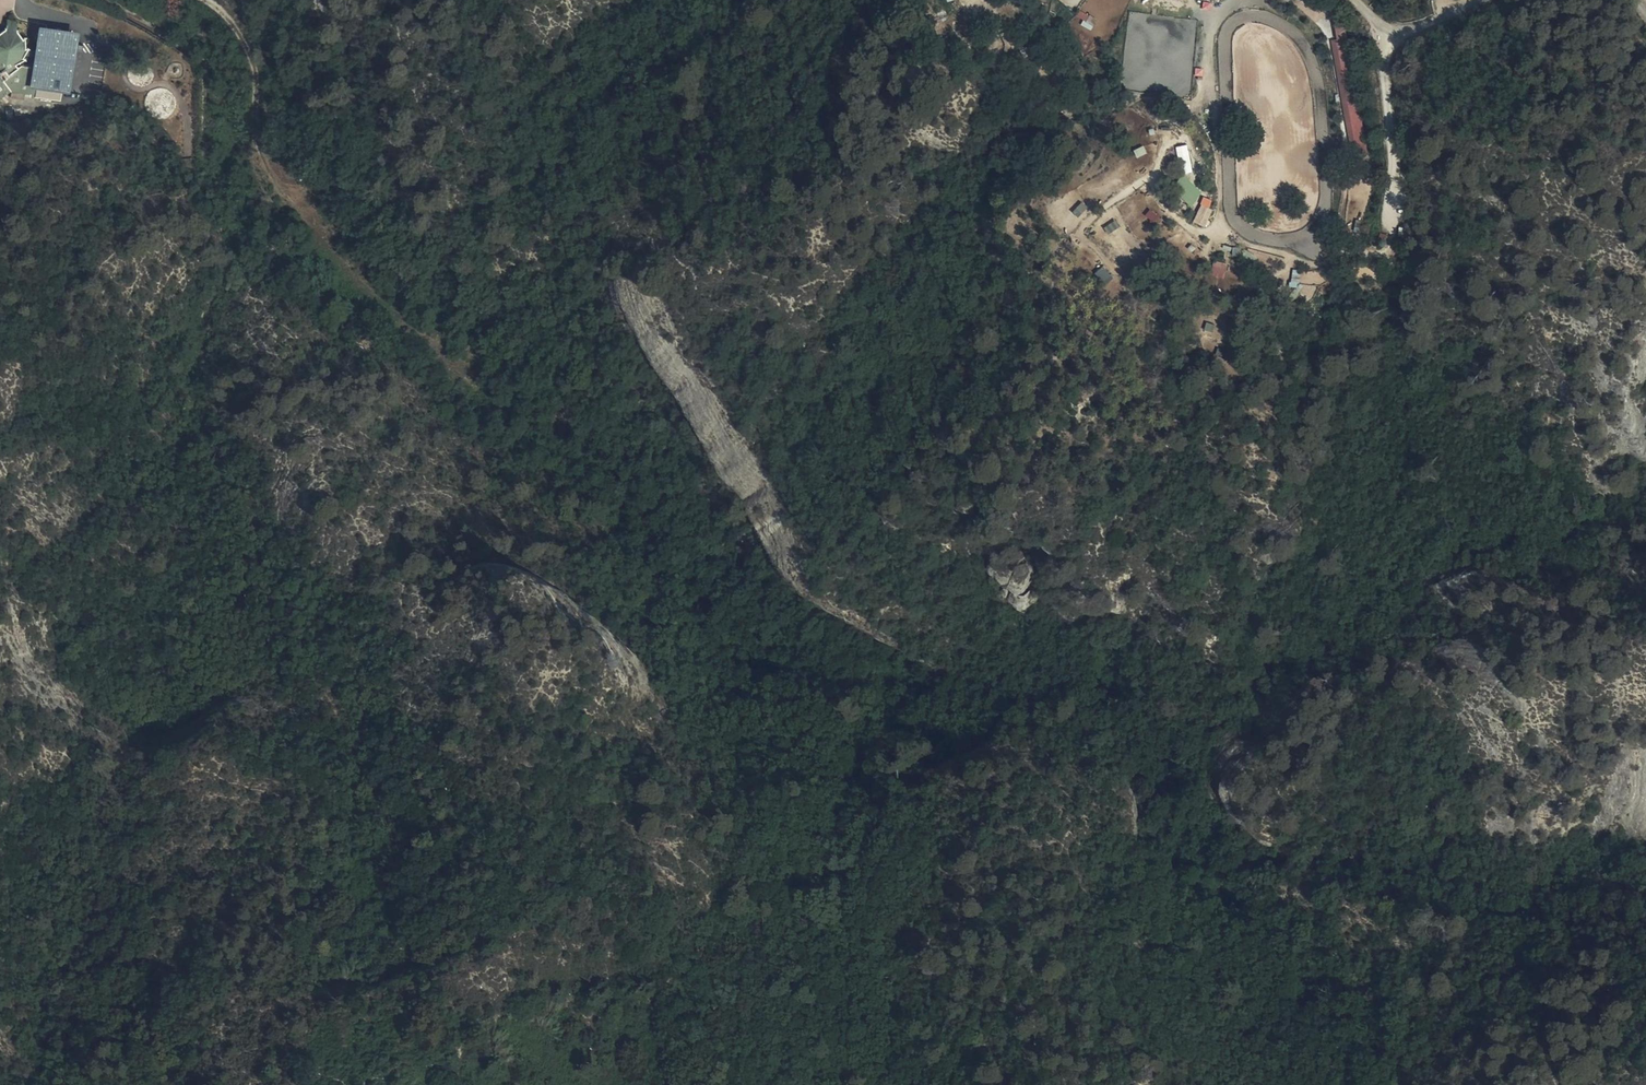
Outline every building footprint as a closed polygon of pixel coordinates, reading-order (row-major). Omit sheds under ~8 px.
[(60,36),(46,36),(46,38),(38,38),(37,43),(41,43),(39,64),(35,63),(35,67),(24,66),(7,80),(2,74),(23,62),(24,57),(28,49),(25,49),(25,40),(18,36),(16,25),(7,23),(1,35),(0,36),(0,100),(2,103),(13,95),(30,96),(30,100),(32,100),(60,36)] [(60,36),(32,100),(54,101),(60,36)] [(1146,136),(1147,167),(1158,167),(1157,135),(1146,136)] [(1189,143),(1178,145),(1182,169),(1192,168),(1189,143)] [(1192,204),(1204,191),(1184,173),(1172,186),(1192,204)] [(1205,225),(1215,200),(1205,195),(1194,220),(1205,225)] [(1213,259),(1212,274),(1226,276),(1227,261),(1213,259)]
